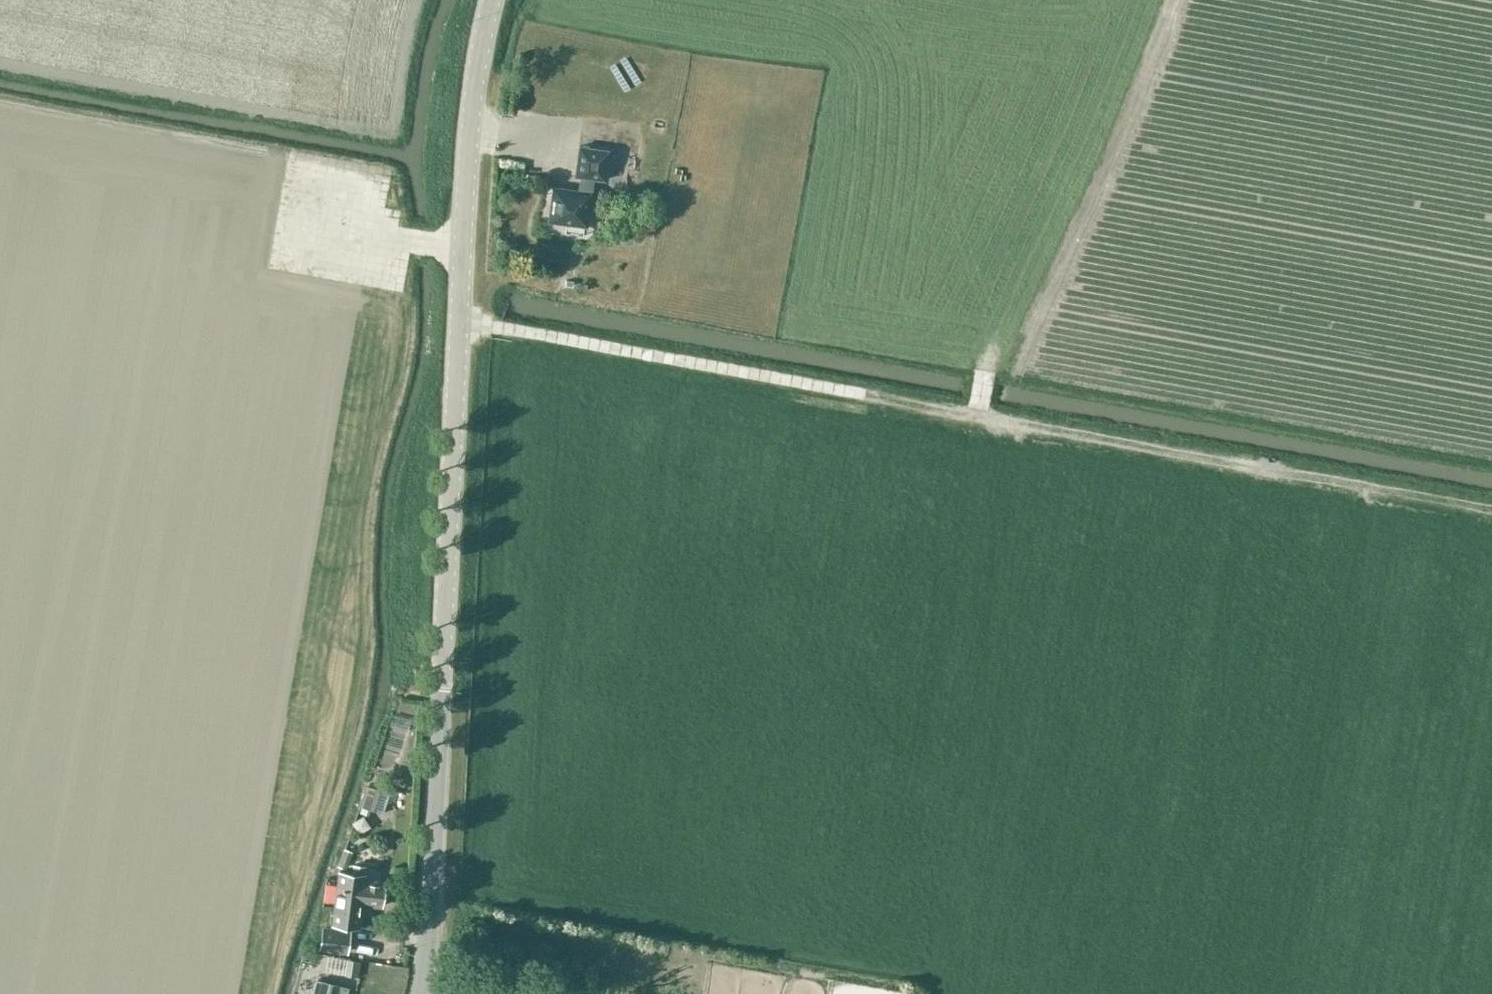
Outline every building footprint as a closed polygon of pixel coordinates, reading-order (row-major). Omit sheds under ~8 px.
[(579,146),(575,176),(581,177),(579,191),(593,193),(595,179),(605,180),(609,150),(579,146)] [(553,188),(549,220),(589,226),(593,193),(579,191),(553,188)] [(359,805),(373,810),(379,791),(366,787),(359,805)] [(346,866),(352,850),(345,848),(339,863),(346,866)] [(366,874),(365,874),(365,866),(352,865),(351,872),(338,870),(332,923),(359,927),(362,903),(382,906),(385,882),(365,880),(366,874)] [(322,928),(319,949),(347,953),(349,931),(322,928)] [(341,971),(343,954),(330,952),(328,969),(341,971)] [(348,959),(346,975),(358,977),(360,961),(348,959)] [(348,987),(315,979),(312,993),(347,993),(348,987)]
